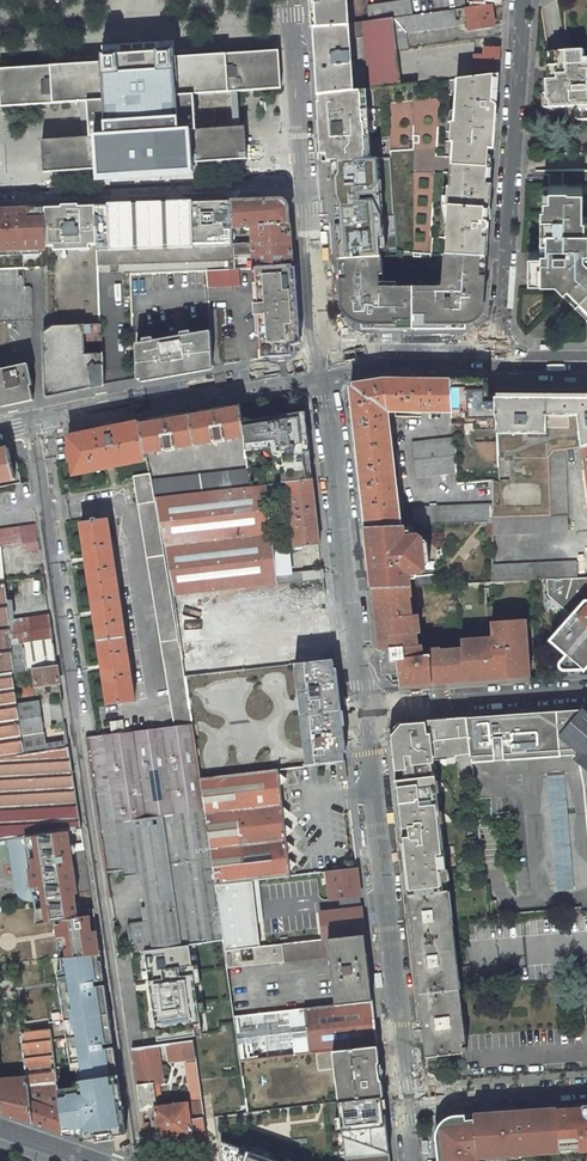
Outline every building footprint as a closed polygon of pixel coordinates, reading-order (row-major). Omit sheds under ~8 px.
[(312,29),(349,26),(349,24),(347,0),(311,0),(312,29)] [(410,0),(367,6),(368,21),(392,18),(412,15),(410,0)] [(494,26),(491,4),(486,5),(469,7),(465,8),(468,30),(494,26)] [(412,15),(392,18),(396,50),(407,48),(405,33),(456,25),(456,23),(459,23),(458,19),(455,20),(454,9),(412,15)] [(349,26),(312,29),(318,92),(353,92),(350,38),(364,37),(370,90),(400,87),(396,50),(392,18),(368,21),(349,24),(349,26)] [(101,45),(102,55),(118,54),(158,52),(174,51),(173,41),(101,45)] [(475,71),(498,71),(500,47),(484,47),(484,56),(475,56),(475,71)] [(245,127),(196,130),(194,94),(229,92),(281,89),(278,50),(226,54),(174,58),(174,51),(158,52),(118,54),(102,55),(102,63),(52,66),(0,69),(0,88),(1,107),(54,103),(80,102),(88,101),(91,137),(82,138),(42,140),(44,172),(109,168),(109,169),(182,165),(182,163),(195,162),(247,159),(245,127)] [(539,108),(571,106),(572,120),(586,119),(586,60),(586,58),(583,58),(582,50),(555,51),(555,58),(553,61),(553,70),(551,73),(551,77),(549,79),(544,80),(541,80),(540,80),(540,94),(538,94),(539,108)] [(446,255),(481,257),(483,231),(484,231),(485,231),(486,230),(487,230),(487,229),(488,228),(488,227),(491,186),(486,186),(489,149),(493,149),(496,107),(496,106),(495,106),(495,105),(494,104),(493,103),(492,103),(491,103),(493,79),(498,80),(498,75),(458,80),(455,122),(452,122),(450,142),(454,142),(451,187),(447,187),(446,206),(450,206),(446,255)] [(318,92),(321,162),(334,161),(348,160),(367,160),(366,159),(371,159),(366,91),(353,92),(318,92)] [(91,137),(88,101),(80,102),(82,138),(91,137)] [(334,161),(340,260),(381,257),(381,252),(385,251),(378,159),(371,159),(366,159),(367,160),(348,160),(334,161)] [(584,226),(584,216),(583,216),(582,187),(568,187),(566,185),(548,185),(549,195),(543,195),(543,212),(541,215),(541,237),(547,237),(546,246),(541,246),(541,250),(531,250),(531,277),(556,277),(569,291),(572,288),(585,301),(582,304),(586,309),(586,226),(584,226)] [(277,199),(231,201),(232,228),(252,226),(290,223),(289,209),(277,199)] [(126,205),(128,264),(234,261),(234,255),(233,245),(232,228),(231,201),(191,202),(192,209),(133,211),(133,204),(126,205)] [(126,205),(95,206),(97,245),(97,265),(128,264),(126,205)] [(46,246),(97,245),(95,206),(45,208),(46,246)] [(45,208),(43,208),(33,208),(0,211),(0,269),(45,267),(47,267),(46,246),(45,208)] [(251,254),(251,258),(255,257),(255,267),(292,265),(290,223),(252,226),(253,236),(250,237),(250,243),(233,245),(234,255),(251,254)] [(440,287),(413,287),(413,329),(465,329),(465,325),(470,324),(475,322),(477,320),(472,314),(472,312),(482,313),(485,278),(480,278),(481,273),(479,270),(480,261),(486,262),(486,257),(481,257),(446,255),(445,255),(443,285),(440,287)] [(381,257),(340,260),(341,269),(346,269),(346,275),(341,275),(342,284),(344,311),(348,316),(352,319),(358,323),(363,324),(374,325),(374,329),(413,329),(413,287),(380,287),(379,275),(383,275),(382,257),(381,257)] [(258,315),(261,355),(288,353),(288,342),(297,341),(292,265),(255,267),(258,305),(255,305),(256,315),(258,315)] [(240,285),(239,268),(234,268),(208,270),(208,287),(240,285)] [(211,331),(213,366),(223,364),(220,309),(210,310),(211,331)] [(482,315),(482,313),(472,312),(472,314),(477,320),(479,319),(482,315)] [(100,353),(100,324),(62,325),(58,325),(43,336),(46,396),(47,397),(48,397),(104,385),(102,353),(100,353)] [(211,331),(136,344),(137,380),(213,366),(211,331)] [(0,371),(0,408),(33,400),(30,386),(33,385),(28,365),(0,371)] [(394,412),(452,413),(450,380),(443,380),(389,379),(384,379),(360,383),(351,394),(366,527),(401,526),(388,410),(393,410),(394,412)] [(463,380),(450,380),(452,413),(453,419),(469,418),(469,424),(474,424),(497,423),(495,398),(489,398),(488,379),(463,380)] [(495,398),(496,411),(497,423),(497,428),(500,481),(493,480),(493,505),(493,516),(549,514),(548,457),(553,450),(565,448),(584,447),(586,446),(586,398),(495,398)] [(242,423),(240,406),(189,413),(195,445),(244,436),(242,423)] [(304,412),(242,423),(244,436),(244,438),(245,452),(272,449),(273,457),(281,456),(283,466),(280,467),(282,483),(287,482),(312,479),(304,412)] [(195,445),(189,413),(138,421),(144,454),(195,445)] [(145,458),(144,454),(138,421),(68,436),(70,448),(68,448),(70,463),(72,462),(75,475),(145,458)] [(412,443),(416,476),(456,472),(454,439),(412,443)] [(0,448),(0,482),(12,480),(5,448),(0,448)] [(568,532),(565,448),(553,450),(548,457),(549,514),(493,516),(493,522),(492,534),(568,532)] [(247,469),(246,469),(199,475),(202,493),(250,487),(247,469)] [(154,498),(151,480),(150,473),(133,476),(174,727),(193,724),(185,676),(154,498)] [(199,475),(151,480),(154,498),(202,493),(199,475)] [(294,548),(320,545),(312,479),(287,482),(290,510),(289,510),(290,518),(291,518),(294,548)] [(202,493),(154,498),(174,595),(208,591),(277,584),(276,575),(273,551),(265,485),(250,487),(202,493)] [(273,551),(279,551),(271,485),(265,485),(273,551)] [(493,505),(415,508),(414,525),(488,522),(493,522),(493,516),(493,505)] [(108,519),(81,523),(108,704),(135,700),(108,519)] [(1,546),(25,543),(38,541),(35,523),(0,528),(0,546),(1,546)] [(403,526),(401,526),(366,527),(373,588),(410,586),(409,577),(408,574),(422,573),(425,570),(421,538),(418,536),(412,536),(404,537),(403,532),(403,526)] [(427,543),(421,538),(425,570),(429,564),(427,543)] [(25,552),(40,550),(38,541),(25,543),(25,552)] [(276,575),(293,573),(290,549),(279,551),(273,551),(276,575)] [(576,561),(491,565),(491,582),(546,579),(577,578),(576,561)] [(323,570),(303,572),(304,581),(324,579),(323,570)] [(293,573),(276,575),(277,584),(304,581),(303,572),(293,573)] [(435,573),(409,577),(410,586),(411,586),(437,585),(435,573)] [(567,656),(563,661),(561,663),(561,666),(561,667),(562,669),(564,669),(574,669),(579,664),(581,667),(585,670),(586,668),(586,578),(577,578),(546,579),(547,596),(571,617),(550,641),(567,656)] [(410,586),(373,588),(380,650),(382,650),(383,661),(381,661),(383,675),(392,674),(398,673),(399,680),(400,687),(432,684),(430,655),(423,655),(422,644),(419,645),(417,634),(421,633),(420,625),(416,625),(415,615),(412,615),(410,596),(412,596),(411,586),(410,586)] [(12,671),(26,669),(22,644),(11,645),(9,622),(8,606),(0,607),(0,673),(12,671)] [(26,669),(33,668),(57,665),(50,616),(9,622),(11,645),(22,644),(26,669)] [(430,649),(430,655),(432,684),(530,677),(526,619),(491,621),(493,637),(457,639),(457,648),(440,649),(440,648),(430,649)] [(336,762),(345,761),(344,753),(334,668),(333,659),(295,663),(306,765),(336,762)] [(60,688),(57,665),(33,668),(36,692),(46,690),(45,683),(50,683),(51,690),(60,688)] [(344,753),(346,753),(337,668),(334,668),(344,753)] [(24,755),(17,704),(12,671),(0,673),(0,758),(24,755)] [(17,704),(24,755),(69,747),(67,734),(64,735),(65,741),(45,744),(39,701),(17,704)] [(585,711),(586,709),(466,718),(470,754),(471,763),(573,756),(586,767),(586,713),(585,711)] [(396,781),(408,891),(441,887),(437,855),(442,854),(432,763),(435,763),(435,760),(456,758),(457,756),(470,754),(466,718),(399,723),(390,734),(396,781)] [(110,722),(112,734),(124,732),(122,720),(110,722)] [(97,736),(85,737),(93,787),(112,785),(118,822),(205,809),(201,778),(193,724),(174,727),(124,732),(112,734),(97,736)] [(82,829),(69,747),(24,755),(0,758),(0,841),(7,840),(68,831),(82,829)] [(338,782),(347,781),(345,761),(336,762),(338,782)] [(215,884),(252,880),(291,876),(290,871),(289,858),(288,853),(287,841),(286,836),(285,824),(284,820),(283,806),(280,785),(279,772),(279,769),(201,778),(205,809),(215,884)] [(570,890),(565,776),(547,777),(552,890),(570,890)] [(181,946),(223,938),(215,884),(205,809),(118,822),(112,785),(93,787),(105,873),(122,871),(123,877),(143,874),(148,907),(141,908),(143,922),(128,924),(131,951),(145,950),(181,946)] [(68,831),(7,840),(11,861),(15,860),(17,880),(14,881),(15,888),(16,891),(17,892),(19,895),(21,896),(23,897),(24,897),(26,898),(29,898),(31,898),(31,901),(35,900),(35,901),(41,899),(43,907),(45,922),(54,921),(60,920),(61,924),(65,949),(66,957),(100,954),(95,921),(93,909),(77,911),(75,894),(78,894),(68,831)] [(328,871),(331,900),(340,899),(360,896),(357,867),(352,868),(328,871)] [(302,890),(313,889),(311,873),(301,874),(302,890)] [(258,936),(252,880),(215,884),(223,938),(225,951),(260,947),(258,936)] [(462,1043),(445,892),(408,897),(426,1057),(463,1053),(462,1043)] [(445,892),(462,1043),(466,1043),(458,972),(452,922),(448,892),(445,892)] [(341,910),(362,908),(360,896),(340,899),(341,910)] [(45,922),(43,907),(36,908),(36,924),(45,922)] [(324,940),(328,939),(364,935),(362,908),(341,910),(321,912),(324,940)] [(452,922),(458,972),(586,961),(586,911),(581,911),(580,910),(452,922)] [(290,916),(293,943),(324,940),(321,912),(290,916)] [(65,949),(61,924),(55,925),(57,935),(59,950),(65,949)] [(258,936),(260,947),(289,944),(290,944),(289,932),(258,936)] [(336,1004),(372,1000),(364,935),(328,939),(330,957),(336,1004)] [(196,1062),(202,1101),(204,1118),(214,1116),(219,1116),(224,1115),(247,1113),(241,1067),(240,1062),(234,1016),(227,968),(225,951),(223,938),(181,946),(194,1041),(196,1057),(196,1062)] [(289,944),(291,961),(330,957),(328,939),(324,940),(293,943),(290,944),(289,944)] [(291,961),(289,944),(260,947),(225,951),(227,968),(291,961)] [(170,1045),(194,1041),(181,946),(145,950),(147,967),(158,1046),(170,1045)] [(63,1132),(82,1139),(125,1133),(100,954),(66,957),(60,958),(62,970),(57,970),(63,1008),(71,1070),(76,1070),(81,1069),(83,1085),(78,1091),(58,1094),(63,1132)] [(333,1051),(377,1046),(372,1000),(336,1004),(303,1008),(309,1054),(333,1051)] [(234,1016),(240,1062),(309,1054),(303,1008),(234,1016)] [(32,1122),(63,1132),(58,1094),(58,1089),(50,1028),(21,1031),(27,1075),(32,1122)] [(172,1060),(196,1057),(194,1041),(170,1045),(172,1060)] [(163,1081),(158,1046),(144,1048),(133,1049),(137,1085),(141,1111),(149,1110),(148,1108),(155,1107),(159,1138),(159,1139),(206,1134),(204,1118),(202,1101),(196,1062),(190,1064),(195,1102),(188,1103),(188,1102),(157,1107),(153,1084),(163,1081)] [(333,1051),(339,1100),(383,1095),(382,1080),(380,1078),(378,1063),(379,1061),(377,1046),(333,1051)] [(73,1087),(58,1089),(58,1094),(78,1091),(83,1085),(81,1069),(76,1070),(78,1081),(73,1087)] [(32,1122),(27,1075),(0,1077),(0,1092),(0,1111),(32,1122)] [(339,1100),(346,1160),(391,1160),(383,1095),(339,1100)] [(578,1107),(577,1107),(574,1111),(556,1112),(559,1150),(579,1149),(580,1152),(586,1151),(586,1106),(578,1107)] [(155,1138),(159,1138),(155,1107),(148,1108),(149,1110),(150,1118),(152,1121),(155,1138)] [(556,1108),(518,1111),(455,1116),(448,1118),(435,1133),(439,1160),(477,1160),(477,1157),(540,1152),(540,1148),(555,1147),(555,1151),(559,1150),(556,1112),(556,1108)] [(149,1122),(143,1122),(145,1140),(151,1139),(149,1122)] [(222,1142),(225,1160),(276,1160),(222,1142)]
